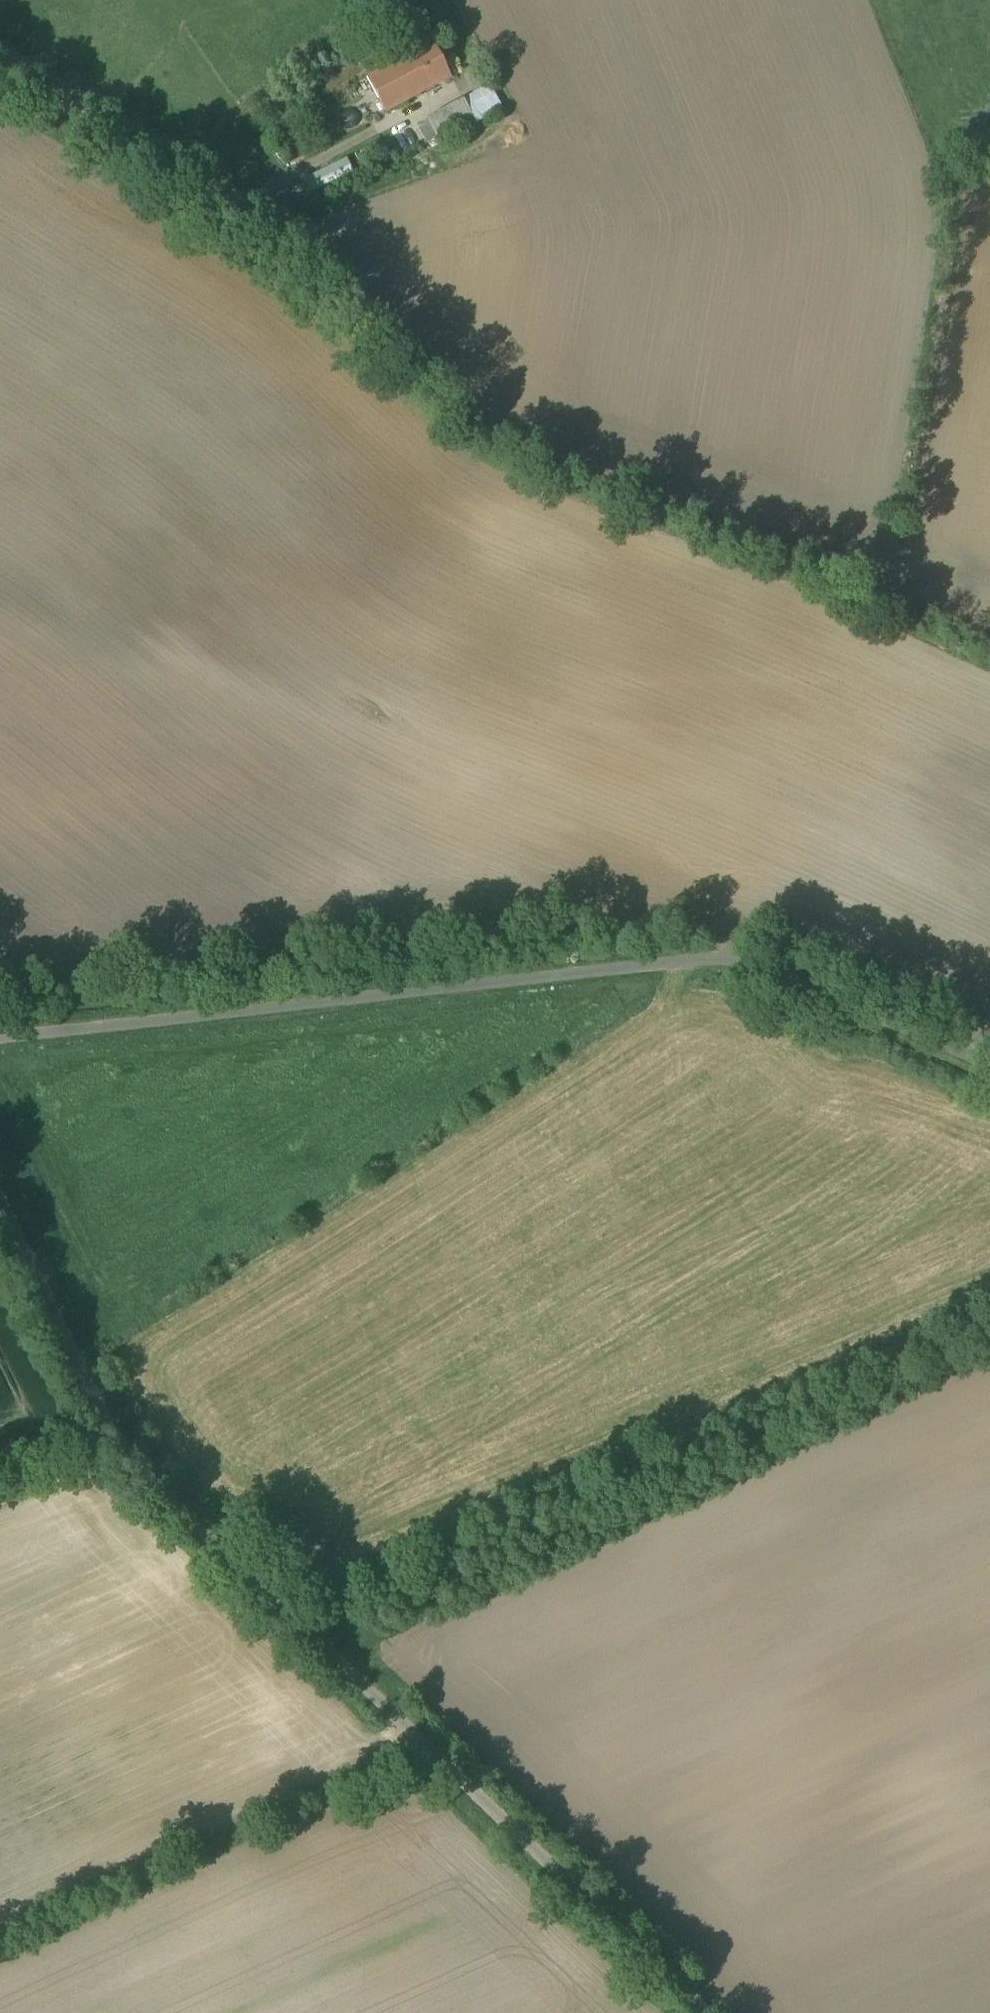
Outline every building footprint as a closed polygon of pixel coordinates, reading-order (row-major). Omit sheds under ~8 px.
[(387,100),(454,66),(436,31),(369,65),(387,100)]
